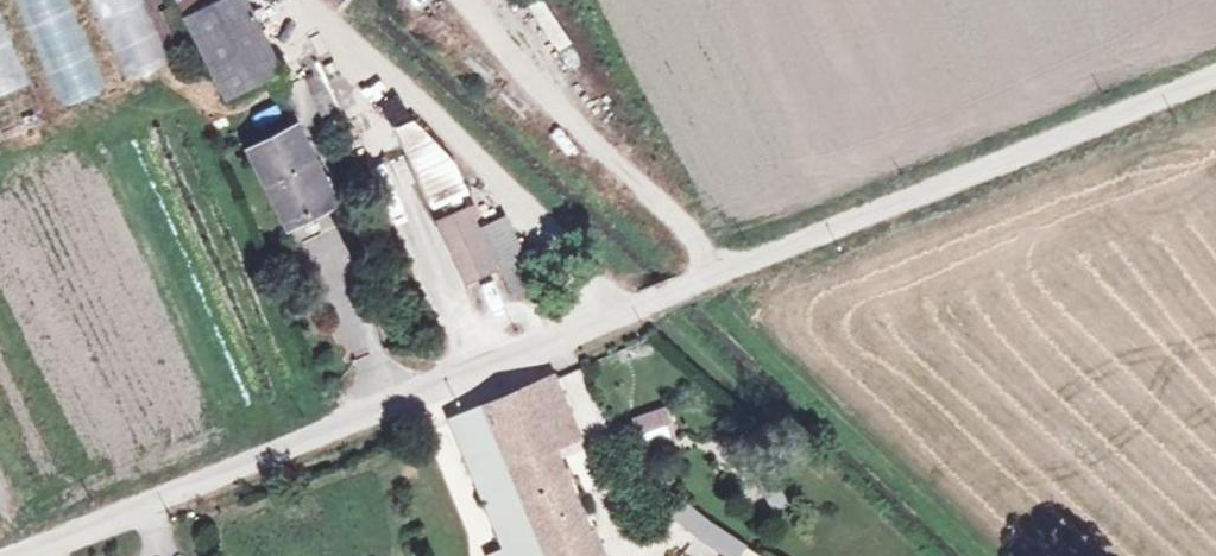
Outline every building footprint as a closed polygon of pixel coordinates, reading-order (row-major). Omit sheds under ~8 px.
[(62,114),(112,92),(73,0),(13,0),(62,114)] [(125,83),(175,61),(149,0),(89,0),(125,83)] [(184,20),(222,0),(174,0),(184,20)] [(184,20),(225,99),(282,70),(247,0),(222,0),(184,20)] [(47,121),(0,13),(0,141),(47,121)] [(414,121),(396,129),(432,210),(468,194),(453,162),(414,121)] [(296,129),(251,152),(287,224),(332,202),(296,129)] [(467,209),(441,222),(461,264),(488,251),(467,209)] [(505,215),(483,228),(516,292),(538,280),(505,215)] [(496,268),(488,251),(461,264),(469,280),(496,268)] [(496,291),(478,297),(489,328),(507,322),(496,291)] [(490,402),(553,555),(602,555),(571,481),(567,469),(560,455),(556,444),(581,433),(557,374),(490,402)] [(490,402),(457,415),(511,546),(494,554),(494,555),(553,555),(490,402)] [(662,405),(630,416),(642,452),(674,441),(662,405)] [(556,444),(560,455),(585,444),(581,433),(556,444)] [(771,460),(756,468),(778,510),(792,501),(771,460)] [(572,467),(567,469),(571,481),(577,479),(572,467)] [(679,493),(667,508),(687,526),(704,539),(734,555),(767,555),(721,525),(679,493)]
